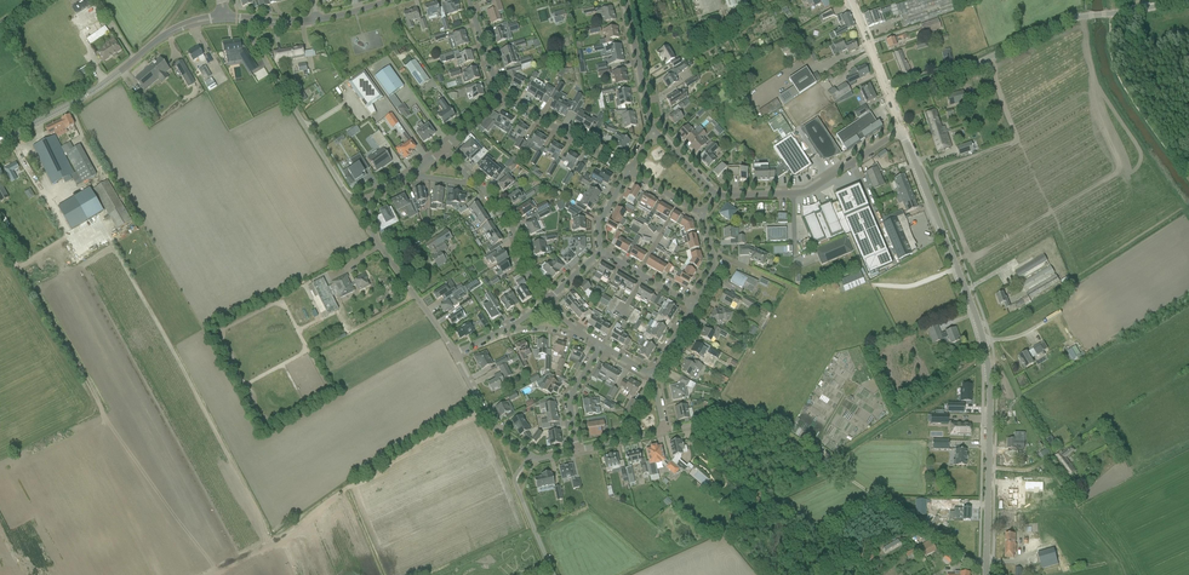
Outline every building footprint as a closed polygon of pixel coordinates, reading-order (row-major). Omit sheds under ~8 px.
[(268,0),(240,0),(242,7),(252,4),(254,9),(259,8),(260,9),(270,6),(270,4),(268,0)] [(445,5),(447,10),(448,13),(449,15),(450,14),(456,12),(460,10),(459,6),(457,0),(443,0),(445,5)] [(804,2),(806,1),(809,7),(813,4),(814,6),(821,3),(824,9),(832,5),(829,0),(802,0),(804,2)] [(864,15),(865,20),(873,17),(873,16),(881,14),(891,11),(896,9),(898,14),(903,28),(955,10),(952,0),(912,0),(896,6),(895,4),(879,10),(869,13),(864,15)] [(500,1),(492,4),(494,9),(493,9),(487,11),(491,24),(497,22),(501,21),(498,12),(503,11),(500,1)] [(424,6),(426,12),(429,20),(437,17),(437,19),(441,18),(440,14),(439,9),(437,3),(430,5),(430,4),(424,6)] [(612,7),(606,9),(600,10),(596,11),(597,14),(601,14),(603,23),(609,21),(615,20),(614,14),(613,14),(612,7)] [(403,14),(405,19),(407,23),(409,29),(413,28),(411,22),(420,19),(418,14),(416,9),(414,9),(414,10),(403,14)] [(831,9),(820,16),(822,20),(834,16),(831,9)] [(552,15),(553,20),(564,17),(563,11),(552,15)] [(840,28),(831,34),(829,35),(832,41),(834,39),(847,32),(846,31),(855,27),(849,14),(842,17),(841,15),(836,17),(840,28)] [(873,17),(865,20),(868,28),(876,25),(881,23),(884,22),(881,14),(873,16),(873,17)] [(4,19),(0,22),(0,28),(1,30),(8,25),(4,19)] [(446,19),(441,21),(444,28),(441,29),(440,30),(441,33),(445,32),(449,31),(446,19)] [(920,25),(922,29),(919,30),(920,35),(923,34),(924,35),(926,34),(927,36),(932,34),(931,32),(941,29),(940,25),(939,22),(937,19),(920,25)] [(508,28),(499,30),(494,32),(497,43),(507,40),(505,33),(509,32),(510,33),(519,30),(517,23),(508,26),(507,23),(508,28)] [(91,45),(109,32),(105,27),(87,40),(91,45)] [(604,40),(605,44),(612,43),(611,40),(618,38),(617,29),(617,27),(606,30),(603,30),(603,34),(605,33),(607,39),(604,40)] [(464,31),(458,33),(452,35),(447,37),(448,40),(453,39),(456,48),(462,46),(467,44),(465,36),(466,36),(464,31)] [(444,33),(433,36),(431,37),(432,40),(434,39),(435,42),(446,38),(444,33)] [(787,38),(791,43),(799,38),(795,33),(787,38)] [(906,34),(892,39),(886,41),(889,49),(896,46),(895,42),(900,40),(899,39),(903,38),(903,39),(907,38),(906,34)] [(96,54),(102,63),(121,51),(115,42),(113,39),(101,47),(103,49),(96,54)] [(514,43),(516,48),(525,45),(523,40),(514,43)] [(534,41),(532,42),(534,49),(541,47),(537,40),(534,41)] [(829,47),(834,56),(846,50),(848,53),(857,49),(854,42),(850,43),(844,45),(842,41),(833,45),(829,47)] [(230,43),(223,44),(224,53),(225,52),(225,54),(225,56),(226,56),(226,58),(242,56),(244,59),(243,59),(247,66),(253,62),(244,47),(242,47),(241,42),(230,44),(230,43)] [(610,51),(611,56),(622,53),(620,45),(605,48),(606,52),(610,51)] [(275,63),(281,62),(304,58),(302,47),(273,52),(275,63)] [(500,51),(502,59),(516,55),(513,47),(500,51)] [(676,61),(668,47),(663,50),(662,48),(657,52),(662,60),(663,59),(666,64),(670,62),(671,63),(670,64),(673,68),(681,63),(678,59),(676,61)] [(188,53),(191,58),(194,62),(199,59),(199,58),(203,56),(198,48),(192,51),(188,53)] [(460,55),(455,56),(457,62),(461,61),(463,64),(468,63),(474,61),(473,61),(472,57),(473,57),(470,51),(465,53),(459,54),(460,55)] [(901,51),(899,52),(893,54),(903,79),(911,75),(907,62),(906,63),(901,51)] [(452,53),(438,57),(440,64),(454,59),(452,53)] [(622,53),(611,56),(612,60),(608,61),(609,65),(624,62),(622,53)] [(516,55),(502,59),(505,67),(519,63),(516,55)] [(135,80),(139,84),(144,91),(162,76),(159,73),(163,71),(165,73),(170,69),(160,58),(135,80)] [(520,61),(521,66),(531,63),(529,58),(520,61)] [(405,67),(420,87),(429,81),(415,60),(405,67)] [(580,74),(586,73),(584,61),(578,62),(580,74)] [(669,77),(668,77),(663,80),(668,88),(678,82),(675,78),(677,77),(677,76),(681,73),(681,72),(688,68),(685,62),(666,73),(669,77)] [(299,72),(307,71),(306,64),(298,66),(299,72)] [(183,65),(177,69),(189,88),(195,84),(183,65)] [(211,76),(205,66),(199,70),(205,80),(211,76)] [(374,77),(389,97),(404,86),(389,66),(374,77)] [(857,74),(845,79),(848,84),(865,77),(865,76),(868,74),(865,66),(855,71),(857,74)] [(521,71),(519,67),(506,71),(507,75),(510,75),(512,83),(511,85),(519,90),(524,82),(520,79),(521,78),(516,75),(515,73),(521,71)] [(462,78),(464,84),(474,81),(479,79),(476,68),(470,69),(466,71),(463,72),(464,77),(465,77),(462,78)] [(806,68),(801,72),(789,80),(798,94),(815,83),(816,83),(821,80),(818,75),(816,75),(814,76),(813,75),(814,75),(814,74),(811,76),(806,68)] [(449,73),(451,78),(461,75),(459,69),(449,73)] [(625,69),(619,70),(612,72),(613,76),(614,76),(616,84),(621,83),(627,82),(626,74),(625,69)] [(364,72),(359,75),(348,83),(365,107),(365,108),(370,116),(375,112),(371,103),(376,100),(377,102),(383,98),(364,72)] [(697,76),(694,77),(684,84),(687,88),(700,80),(697,76)] [(533,83),(530,88),(527,93),(534,98),(535,98),(541,88),(533,83)] [(559,83),(554,91),(559,94),(564,86),(559,83)] [(834,88),(827,92),(834,103),(851,91),(845,83),(835,89),(834,88)] [(474,85),(465,87),(467,94),(471,93),(473,99),(474,99),(475,99),(478,99),(478,97),(484,96),(481,88),(482,88),(482,86),(475,88),(474,85)] [(535,98),(534,98),(541,103),(545,96),(549,98),(554,89),(547,85),(544,90),(541,88),(535,98)] [(876,99),(869,85),(859,90),(866,104),(876,99)] [(794,88),(779,98),(783,105),(799,95),(798,94),(794,88)] [(617,94),(618,101),(615,101),(617,107),(631,104),(629,94),(630,94),(629,89),(618,92),(618,94),(617,94)] [(307,99),(301,90),(295,94),(301,103),(307,99)] [(678,92),(671,96),(666,99),(671,107),(688,97),(685,92),(679,96),(677,93),(678,92)] [(577,93),(572,102),(577,105),(580,101),(582,96),(577,93)] [(958,93),(947,96),(948,100),(953,99),(954,104),(960,103),(960,101),(958,93)] [(558,95),(553,103),(550,108),(554,110),(553,111),(557,113),(563,103),(559,101),(560,100),(559,99),(561,97),(558,95)] [(759,110),(765,118),(781,106),(776,98),(759,110)] [(442,114),(438,117),(444,125),(449,121),(450,121),(452,120),(452,119),(455,116),(449,108),(449,109),(443,100),(438,104),(442,110),(442,111),(442,112),(442,113),(442,114)] [(563,103),(557,113),(561,115),(561,114),(565,117),(572,104),(569,102),(568,104),(567,104),(566,105),(563,103)] [(675,113),(673,114),(669,117),(674,125),(683,118),(678,112),(687,105),(684,102),(682,104),(681,103),(673,110),(675,113)] [(403,105),(397,109),(402,115),(407,111),(408,111),(403,105)] [(865,106),(854,113),(858,118),(868,111),(865,106)] [(582,112),(579,110),(576,115),(578,116),(574,123),(581,127),(587,118),(583,116),(583,115),(582,112)] [(626,110),(616,111),(617,116),(621,115),(624,128),(636,126),(634,118),(635,118),(634,113),(626,115),(626,110)] [(944,136),(937,116),(935,110),(924,114),(937,152),(951,147),(947,135),(944,136)] [(497,121),(503,126),(501,130),(508,134),(512,128),(509,126),(510,124),(514,119),(508,116),(502,113),(497,121)] [(836,135),(840,141),(847,152),(859,143),(858,142),(864,138),(865,140),(882,128),(880,125),(879,125),(879,124),(878,125),(870,113),(836,135)] [(391,114),(386,117),(385,118),(392,128),(398,124),(391,114)] [(780,115),(767,123),(773,132),(777,130),(779,133),(783,140),(790,135),(793,133),(788,127),(780,115)] [(63,131),(74,125),(69,116),(45,128),(49,136),(62,129),(63,131)] [(488,133),(495,124),(488,118),(479,126),(488,133)] [(587,118),(581,127),(588,131),(592,125),(595,126),(598,122),(599,121),(594,119),(591,119),(590,120),(587,118)] [(801,129),(819,156),(822,161),(821,160),(833,152),(835,156),(839,152),(840,154),(841,154),(837,149),(817,118),(801,129)] [(595,126),(593,131),(597,134),(603,124),(598,122),(595,126)] [(423,143),(428,140),(428,139),(430,137),(431,138),(435,135),(428,125),(424,128),(421,123),(416,126),(420,131),(416,133),(423,143)] [(520,124),(517,129),(514,134),(520,138),(519,139),(518,139),(514,147),(521,151),(526,143),(521,140),(522,139),(523,139),(529,129),(520,124)] [(687,125),(681,131),(677,135),(683,142),(688,137),(691,140),(697,134),(694,131),(694,132),(687,125)] [(718,125),(713,129),(720,136),(724,132),(718,125)] [(608,126),(608,127),(606,131),(615,134),(617,130),(613,128),(608,126)] [(697,134),(691,140),(694,143),(689,148),(695,154),(706,145),(705,144),(707,142),(703,138),(706,135),(702,130),(697,134)] [(370,137),(378,148),(387,142),(379,131),(370,137)] [(403,145),(397,150),(400,155),(401,154),(405,160),(406,159),(407,159),(409,158),(409,156),(410,156),(410,155),(412,153),(411,152),(415,148),(411,142),(412,142),(405,132),(402,134),(407,141),(403,144),(403,145)] [(536,133),(533,138),(530,137),(526,142),(534,147),(535,146),(541,149),(544,144),(547,139),(545,138),(545,139),(542,137),(543,136),(536,133)] [(621,136),(617,134),(614,138),(619,140),(615,147),(624,152),(630,141),(621,136)] [(74,174),(64,153),(61,147),(57,139),(55,135),(49,138),(33,146),(36,152),(52,185),(74,174)] [(470,135),(463,142),(466,145),(460,150),(465,156),(476,146),(472,142),(475,140),(470,135)] [(783,141),(773,148),(782,160),(788,171),(790,173),(789,173),(790,174),(791,173),(792,176),(795,177),(796,175),(797,176),(798,175),(808,168),(808,167),(809,164),(808,162),(809,161),(808,160),(805,156),(794,140),(793,140),(791,136),(783,141)] [(553,142),(547,153),(553,156),(551,159),(556,161),(557,159),(558,159),(564,149),(553,142)] [(96,175),(80,145),(72,149),(69,143),(61,147),(64,153),(66,152),(66,153),(80,178),(82,183),(96,175)] [(973,151),(971,143),(957,148),(959,156),(973,151)] [(718,149),(713,144),(704,152),(707,155),(701,161),(708,168),(716,160),(713,157),(714,156),(714,154),(714,153),(718,149)] [(476,146),(465,156),(470,162),(471,161),(470,161),(476,156),(480,160),(488,152),(483,148),(480,151),(476,146)] [(378,153),(379,154),(374,157),(373,155),(367,159),(376,171),(384,165),(385,166),(392,161),(383,149),(378,153)] [(564,163),(564,162),(569,164),(566,168),(571,171),(573,167),(578,159),(575,157),(576,156),(570,152),(567,158),(564,156),(561,161),(564,163)] [(530,163),(535,166),(541,156),(536,153),(530,163)] [(368,170),(359,155),(350,160),(354,167),(342,174),(350,186),(359,180),(363,178),(361,176),(365,174),(364,172),(368,170)] [(487,155),(485,157),(481,161),(484,164),(479,169),(482,172),(482,173),(484,174),(485,174),(486,174),(493,166),(490,163),(492,160),(487,155)] [(768,169),(754,169),(754,175),(754,181),(768,180),(768,178),(774,178),(774,177),(777,177),(778,178),(788,171),(782,160),(778,163),(777,163),(779,166),(778,167),(778,166),(777,167),(768,167),(768,169)] [(512,162),(507,168),(512,172),(517,165),(512,162)] [(15,164),(4,170),(11,183),(16,180),(11,172),(17,169),(15,164)] [(580,164),(575,173),(579,175),(584,166),(580,164)] [(873,190),(884,185),(879,172),(881,171),(877,164),(872,167),(872,169),(865,172),(873,190)] [(493,166),(486,174),(486,175),(486,176),(488,177),(491,179),(496,173),(499,176),(504,169),(498,165),(496,168),(493,166)] [(546,174),(548,175),(547,177),(550,179),(557,167),(552,165),(546,174)] [(723,167),(721,165),(713,173),(717,178),(722,174),(724,176),(733,175),(733,166),(727,167),(726,165),(723,167)] [(529,172),(540,178),(543,172),(532,166),(529,172)] [(743,166),(733,166),(733,175),(740,175),(740,181),(747,181),(747,169),(743,169),(743,166)] [(595,171),(592,176),(590,179),(599,185),(601,181),(607,184),(612,176),(603,171),(601,175),(595,171)] [(510,173),(507,175),(503,179),(503,180),(497,185),(503,192),(514,183),(510,178),(513,176),(510,173)] [(569,173),(562,184),(566,187),(573,175),(569,173)] [(904,175),(893,180),(899,194),(910,190),(904,175)] [(581,177),(578,181),(589,187),(591,183),(581,177)] [(108,180),(91,190),(93,193),(95,192),(117,229),(131,221),(108,180)] [(1,202),(8,198),(1,184),(0,184),(0,201),(1,202)] [(840,193),(834,196),(837,203),(845,221),(840,223),(843,233),(844,233),(845,236),(850,233),(868,274),(892,264),(858,186),(843,192),(843,191),(843,192),(841,193),(840,192),(840,193)] [(627,190),(623,198),(633,203),(636,205),(638,203),(636,202),(634,201),(637,196),(640,191),(638,190),(634,187),(631,192),(627,190)] [(30,188),(24,192),(29,200),(35,196),(30,188)] [(74,197),(58,207),(72,230),(88,220),(103,211),(93,193),(91,190),(90,188),(74,197)] [(416,198),(411,200),(416,211),(420,210),(419,207),(423,206),(424,205),(425,205),(425,204),(426,203),(426,202),(426,201),(426,200),(424,188),(414,190),(416,198)] [(585,193),(584,195),(596,203),(597,201),(601,194),(595,191),(591,188),(588,195),(585,193)] [(430,198),(430,209),(436,210),(437,204),(441,205),(443,190),(434,189),(433,198),(430,198)] [(517,190),(512,194),(508,198),(513,205),(524,196),(524,195),(522,192),(520,194),(517,190)] [(524,196),(527,200),(535,195),(532,190),(524,196)] [(910,190),(899,194),(895,196),(899,205),(903,203),(906,213),(917,209),(910,190)] [(448,194),(447,196),(446,206),(459,208),(460,202),(464,203),(465,200),(466,194),(461,193),(461,192),(452,191),(452,195),(448,194)] [(638,203),(639,204),(638,206),(644,209),(646,206),(651,198),(645,194),(641,201),(637,199),(636,202),(638,203)] [(578,202),(575,206),(584,212),(587,208),(591,211),(595,204),(596,204),(596,203),(584,195),(582,197),(585,199),(582,205),(578,202)] [(406,212),(407,214),(409,219),(418,214),(416,211),(411,200),(407,203),(404,196),(392,202),(397,212),(397,211),(399,215),(406,212)] [(646,206),(644,209),(650,213),(651,211),(655,213),(656,212),(656,211),(653,209),(657,201),(651,198),(646,206)] [(564,200),(556,204),(559,211),(563,209),(564,200)] [(530,202),(522,208),(517,211),(521,218),(531,211),(534,215),(549,207),(546,203),(534,209),(530,202)] [(802,218),(801,218),(813,246),(815,244),(817,247),(830,242),(829,239),(834,237),(843,233),(840,223),(832,205),(831,202),(820,206),(819,203),(817,204),(814,205),(812,206),(809,207),(807,207),(804,207),(802,207),(801,207),(802,207),(802,218)] [(468,209),(472,215),(481,209),(477,203),(468,209)] [(655,213),(654,215),(660,219),(662,215),(667,207),(661,203),(656,211),(656,212),(655,213)] [(719,215),(724,218),(729,222),(733,216),(734,214),(734,212),(733,210),(732,209),(733,208),(734,208),(734,204),(731,204),(729,207),(726,205),(723,209),(724,210),(723,211),(722,210),(719,215)] [(465,206),(458,211),(460,214),(467,210),(465,206)] [(571,206),(568,209),(573,212),(574,219),(573,219),(573,220),(574,227),(573,227),(572,228),(572,230),(573,231),(574,231),(574,232),(576,231),(577,232),(578,232),(579,231),(585,230),(584,218),(578,219),(578,216),(581,212),(571,206)] [(667,207),(662,215),(668,219),(673,211),(667,207)] [(377,216),(379,234),(379,230),(393,222),(394,225),(399,223),(394,213),(390,214),(387,208),(380,211),(381,214),(377,217),(377,216)] [(617,208),(614,214),(622,219),(626,213),(630,216),(632,212),(630,211),(625,208),(623,211),(617,208)] [(481,209),(472,215),(476,221),(485,215),(481,209)] [(547,209),(537,214),(539,219),(550,214),(547,209)] [(670,220),(675,223),(676,224),(677,221),(681,215),(675,212),(670,220)] [(650,221),(654,215),(650,213),(644,223),(648,226),(650,221)] [(881,216),(884,223),(896,218),(897,220),(904,218),(902,213),(897,214),(897,213),(885,218),(884,215),(881,216)] [(614,214),(610,220),(619,225),(622,219),(614,214)] [(777,214),(777,221),(777,223),(787,223),(787,221),(787,214),(777,214)] [(485,215),(476,221),(480,227),(489,221),(485,215)] [(896,218),(884,223),(882,223),(898,262),(910,256),(908,254),(916,249),(916,250),(913,244),(914,243),(915,245),(916,244),(912,239),(910,234),(909,231),(906,220),(905,220),(904,218),(908,216),(909,218),(908,216),(904,218),(897,220),(896,218)] [(677,221),(676,224),(679,226),(684,228),(691,223),(690,221),(684,217),(681,223),(677,221)] [(534,220),(530,222),(525,225),(530,236),(535,234),(536,235),(543,234),(537,221),(535,222),(534,220)] [(609,222),(606,226),(616,231),(619,225),(610,220),(609,222)] [(640,229),(642,226),(633,220),(631,224),(633,225),(640,229)] [(481,228),(485,235),(494,229),(490,222),(481,228)] [(691,223),(684,228),(680,231),(681,234),(685,233),(686,237),(689,236),(688,233),(694,231),(693,224),(691,223)] [(638,233),(640,229),(633,225),(629,231),(637,235),(638,233)] [(651,225),(648,228),(654,234),(657,231),(651,225)] [(767,242),(786,242),(786,228),(766,229),(767,242)] [(494,229),(485,235),(489,240),(498,234),(494,229)] [(738,229),(730,229),(724,229),(724,240),(738,240),(738,244),(744,244),(744,236),(738,236),(738,229)] [(667,230),(664,235),(663,238),(666,240),(671,232),(667,230)] [(452,238),(447,231),(425,245),(430,251),(431,250),(434,256),(432,258),(439,268),(446,263),(440,253),(447,248),(443,244),(452,238)] [(498,234),(489,240),(493,246),(488,250),(490,253),(494,251),(497,248),(495,245),(502,241),(498,234)] [(689,236),(686,237),(688,244),(697,241),(695,235),(689,236)] [(561,259),(563,261),(567,265),(577,255),(578,255),(579,255),(580,254),(580,253),(581,253),(581,252),(584,249),(584,246),(585,245),(584,238),(572,239),(573,247),(574,247),(561,259)] [(619,238),(617,241),(614,247),(620,250),(625,242),(619,238)] [(627,238),(625,242),(620,250),(626,254),(631,246),(631,245),(631,244),(635,246),(637,244),(627,238)] [(852,252),(846,238),(815,251),(821,265),(852,252)] [(544,241),(539,242),(533,243),(535,256),(546,254),(544,248),(546,248),(544,241)] [(697,241),(688,244),(689,251),(692,250),(699,248),(697,241)] [(669,242),(667,246),(675,250),(677,247),(669,242)] [(631,245),(631,246),(634,248),(629,256),(636,259),(641,251),(635,248),(635,246),(631,244),(631,245)] [(675,250),(667,246),(665,250),(673,254),(675,250)] [(748,248),(745,248),(739,248),(740,256),(748,256),(748,255),(751,257),(750,260),(763,265),(765,260),(768,255),(755,249),(754,250),(748,248)] [(692,250),(689,251),(686,251),(688,259),(692,259),(701,261),(701,259),(700,252),(693,254),(692,250)] [(494,251),(490,253),(485,256),(484,258),(486,262),(489,260),(492,265),(495,262),(497,265),(497,266),(505,261),(508,259),(503,251),(497,255),(494,251)] [(641,251),(636,259),(642,263),(647,255),(641,251)] [(1015,272),(1018,278),(1047,261),(1044,255),(1015,272)] [(646,265),(651,269),(656,260),(651,257),(646,265)] [(541,268),(538,271),(545,279),(548,275),(552,279),(559,272),(557,271),(559,269),(560,270),(563,267),(559,262),(556,259),(551,264),(550,263),(547,266),(548,268),(545,271),(542,268),(541,268)] [(689,264),(687,267),(689,269),(691,265),(697,269),(701,263),(701,261),(692,259),(689,264)] [(656,260),(651,269),(656,272),(661,263),(656,260)] [(497,266),(497,265),(496,266),(499,270),(495,272),(498,277),(511,269),(505,261),(497,266)] [(661,263),(656,272),(662,275),(663,272),(667,274),(672,266),(668,264),(667,267),(661,263)] [(593,277),(600,281),(602,277),(607,268),(601,264),(593,277)] [(1051,266),(1022,284),(1025,290),(1054,273),(1051,266)] [(687,267),(684,273),(692,278),(695,272),(689,269),(687,267)] [(607,268),(602,277),(608,281),(614,271),(607,268)] [(843,287),(863,278),(860,272),(840,280),(843,287)] [(676,277),(674,280),(681,285),(683,281),(689,285),(691,280),(692,278),(684,273),(683,273),(679,279),(676,277)] [(728,284),(729,284),(740,291),(745,282),(750,285),(747,290),(751,293),(758,281),(738,273),(735,279),(733,278),(732,280),(731,280),(730,280),(729,280),(728,280),(728,281),(727,282),(727,283),(728,283),(728,284)] [(323,279),(312,285),(327,315),(338,310),(332,297),(338,294),(340,298),(355,291),(354,288),(353,289),(352,287),(356,285),(359,291),(369,286),(366,280),(367,279),(365,274),(361,275),(362,277),(354,281),(355,283),(351,285),(347,278),(348,278),(347,275),(332,282),(333,285),(327,288),(323,279)] [(618,274),(615,279),(611,286),(617,290),(619,287),(624,278),(623,277),(624,276),(621,274),(620,275),(618,274)] [(1056,275),(1027,293),(1030,299),(1059,281),(1056,275)] [(490,281),(493,286),(500,282),(496,277),(490,281)] [(522,278),(517,281),(515,282),(520,289),(516,292),(523,302),(530,297),(523,285),(525,283),(522,278)] [(619,287),(625,290),(630,281),(624,278),(619,287)] [(585,281),(582,284),(588,290),(591,287),(585,281)] [(630,281),(625,290),(631,294),(636,285),(630,281)] [(588,290),(582,284),(579,287),(585,293),(588,290)] [(438,290),(438,291),(433,294),(437,301),(448,293),(450,296),(458,291),(454,285),(448,289),(446,286),(442,289),(440,288),(438,290)] [(605,291),(597,286),(592,293),(601,298),(603,294),(605,291)] [(641,287),(638,293),(635,296),(642,300),(647,291),(646,290),(646,289),(644,288),(643,289),(641,287)] [(450,296),(446,299),(448,302),(440,307),(444,313),(447,311),(449,313),(453,310),(450,305),(453,303),(454,305),(458,303),(457,301),(460,299),(458,296),(463,293),(461,289),(458,291),(450,296)] [(500,301),(504,306),(507,311),(512,308),(513,304),(511,302),(512,299),(515,297),(512,292),(509,289),(503,293),(505,297),(500,301)] [(569,300),(564,304),(569,309),(580,299),(575,294),(572,291),(566,297),(569,300)] [(647,291),(642,300),(648,304),(649,302),(653,295),(647,291)] [(489,302),(482,307),(488,316),(489,315),(492,320),(498,316),(496,313),(498,312),(496,309),(499,307),(489,292),(484,296),(489,302)] [(720,301),(725,304),(730,307),(733,302),(734,303),(735,302),(738,304),(740,300),(727,292),(725,294),(724,294),(720,301)] [(1003,292),(1002,293),(996,295),(1000,305),(1004,303),(1006,308),(1010,307),(1006,297),(1005,297),(1003,292)] [(601,298),(609,303),(611,299),(603,294),(601,298)] [(1028,296),(1015,304),(1017,308),(1023,305),(1024,307),(1026,306),(1026,305),(1031,302),(1028,296)] [(744,297),(741,302),(752,308),(754,304),(744,297)] [(580,299),(569,309),(570,310),(569,311),(572,313),(573,312),(574,314),(582,307),(585,304),(580,299)] [(661,309),(664,310),(673,316),(677,310),(669,305),(671,302),(667,300),(666,303),(665,302),(661,309)] [(454,315),(448,319),(452,326),(463,318),(461,314),(464,312),(460,307),(452,312),(454,315)] [(582,307),(574,314),(579,320),(583,316),(586,319),(592,312),(589,310),(587,312),(582,307)] [(655,318),(663,322),(664,319),(670,322),(673,316),(664,310),(661,309),(657,314),(653,312),(651,315),(655,318)] [(709,320),(714,323),(719,325),(722,321),(721,320),(722,318),(727,321),(731,314),(723,309),(722,311),(722,312),(722,313),(721,313),(716,310),(714,311),(709,320)] [(592,312),(586,319),(589,322),(587,325),(590,326),(589,327),(592,329),(593,328),(594,329),(599,320),(602,315),(594,310),(592,313),(592,312)] [(478,317),(481,322),(484,327),(489,324),(482,314),(478,317)] [(656,323),(653,329),(662,335),(666,328),(661,325),(663,322),(655,318),(653,321),(656,323)] [(599,320),(594,329),(599,332),(600,332),(605,323),(599,320)] [(474,328),(470,322),(455,332),(460,339),(467,334),(467,335),(473,331),(472,329),(474,328)] [(605,323),(600,332),(606,336),(612,327),(605,323)] [(613,334),(610,339),(613,340),(612,341),(615,343),(615,342),(616,342),(622,333),(619,331),(619,329),(620,327),(620,326),(616,323),(611,332),(613,334)] [(643,336),(644,337),(651,341),(653,338),(659,341),(660,339),(661,339),(662,336),(662,335),(653,329),(648,326),(643,336)] [(748,333),(754,336),(758,329),(752,326),(748,333)] [(955,328),(950,330),(940,334),(937,326),(928,330),(933,343),(948,337),(951,344),(960,341),(955,328)] [(701,331),(701,333),(702,333),(700,337),(706,340),(709,342),(712,338),(716,340),(719,334),(725,338),(727,334),(719,330),(714,327),(711,332),(705,328),(704,329),(702,330),(701,331)] [(622,333),(616,342),(623,346),(623,345),(627,339),(628,337),(622,333)] [(644,337),(639,346),(642,348),(651,354),(655,347),(650,344),(651,341),(644,337)] [(516,355),(519,360),(523,368),(527,366),(525,361),(527,360),(525,356),(530,353),(524,341),(515,346),(519,353),(516,355)] [(537,341),(537,350),(532,350),(535,360),(540,360),(541,355),(547,355),(547,341),(537,341)] [(557,342),(553,353),(558,354),(557,356),(562,357),(566,345),(557,342)] [(691,351),(696,355),(700,357),(703,353),(705,354),(706,353),(717,359),(721,353),(709,347),(707,350),(695,343),(691,351)] [(1027,352),(1018,357),(1023,365),(1024,365),(1026,368),(1031,365),(1034,363),(1030,357),(1036,353),(1037,355),(1041,353),(1043,352),(1039,345),(1033,348),(1033,349),(1027,353),(1027,352)] [(570,357),(568,361),(575,365),(577,362),(577,361),(579,362),(583,352),(574,348),(570,357)] [(642,348),(641,349),(638,354),(647,360),(651,354),(642,348)] [(1078,359),(1072,349),(1067,352),(1073,362),(1078,359)] [(492,364),(489,357),(486,352),(479,355),(479,354),(474,357),(477,363),(478,363),(482,370),(492,364)] [(505,357),(494,363),(497,368),(508,362),(505,357)] [(560,359),(555,376),(559,378),(561,372),(565,361),(560,359)] [(683,373),(688,376),(692,378),(697,370),(700,372),(703,366),(694,361),(692,365),(685,361),(681,368),(684,370),(683,373)] [(493,392),(498,390),(502,388),(500,385),(504,383),(503,380),(511,376),(505,365),(499,368),(501,373),(494,376),(496,380),(488,384),(493,392)] [(596,369),(591,377),(596,380),(598,376),(606,380),(613,369),(608,366),(607,366),(605,365),(600,372),(596,369)] [(613,369),(606,380),(614,385),(618,379),(621,374),(618,372),(613,369)] [(537,374),(528,378),(531,383),(539,379),(537,374)] [(539,388),(542,390),(551,395),(553,391),(556,394),(561,386),(557,384),(554,381),(556,378),(550,374),(545,377),(536,382),(539,388)] [(673,401),(679,399),(685,398),(687,397),(687,396),(687,395),(686,394),(685,393),(684,390),(685,388),(684,386),(688,385),(690,381),(687,379),(681,376),(678,383),(677,384),(677,385),(670,387),(673,401)] [(620,386),(625,389),(631,393),(629,396),(633,398),(641,385),(639,384),(639,385),(630,380),(628,383),(623,380),(620,386)] [(961,394),(961,401),(971,401),(971,386),(970,386),(970,383),(966,383),(966,386),(962,386),(962,389),(962,394),(961,394)] [(608,396),(606,400),(610,402),(612,399),(617,390),(613,387),(607,396),(608,396)] [(508,397),(510,401),(517,397),(515,393),(508,397)] [(526,402),(528,407),(535,404),(532,399),(526,402)] [(543,400),(539,402),(540,408),(543,407),(543,409),(545,409),(546,414),(557,413),(556,409),(557,408),(557,405),(556,404),(555,404),(555,403),(548,404),(547,399),(543,400)] [(585,406),(586,415),(588,414),(588,415),(589,415),(592,415),(593,414),(596,413),(597,414),(599,414),(600,413),(599,409),(598,408),(595,408),(594,404),(598,403),(598,399),(594,400),(594,399),(583,401),(584,406),(585,406)] [(625,411),(628,413),(629,413),(636,402),(631,399),(625,411)] [(610,402),(606,400),(603,405),(612,410),(615,405),(610,402)] [(501,405),(496,408),(500,417),(504,415),(507,419),(515,414),(513,410),(510,412),(507,406),(510,404),(508,402),(505,403),(501,405)] [(947,404),(947,412),(964,412),(964,404),(947,404)] [(687,405),(680,406),(674,407),(677,421),(690,418),(687,405)] [(541,420),(542,430),(551,428),(550,424),(558,423),(558,421),(559,420),(559,417),(557,416),(557,413),(546,414),(547,419),(541,420)] [(931,415),(930,424),(941,424),(941,415),(931,415)] [(521,416),(516,419),(511,422),(514,428),(515,427),(520,436),(529,431),(521,416)] [(595,423),(587,425),(587,430),(590,429),(590,431),(589,431),(590,436),(602,434),(601,429),(604,428),(607,427),(605,418),(603,418),(595,419),(595,423)] [(951,429),(951,435),(956,435),(970,435),(970,424),(951,424),(951,429)] [(538,431),(535,435),(532,439),(536,442),(542,434),(538,431)] [(549,440),(546,441),(547,447),(550,447),(550,445),(561,444),(560,435),(559,435),(559,431),(548,433),(549,440)] [(1008,439),(1008,448),(1016,449),(1016,448),(1025,448),(1025,442),(1025,433),(1015,433),(1015,438),(1015,439),(1013,439),(1008,439)] [(669,443),(671,448),(673,456),(682,454),(682,453),(687,451),(686,446),(683,446),(682,442),(680,442),(679,440),(669,443)] [(949,441),(933,441),(932,450),(948,450),(949,441)] [(1056,455),(1055,456),(1071,476),(1076,471),(1066,458),(1075,451),(1071,445),(1062,453),(1061,452),(1056,455)] [(647,450),(648,456),(649,462),(646,462),(649,477),(657,475),(655,464),(660,463),(660,462),(664,461),(661,447),(656,448),(656,446),(651,447),(651,449),(647,450)] [(1041,460),(1050,454),(1046,448),(1045,449),(1037,455),(1041,460)] [(966,450),(953,450),(956,450),(955,460),(953,460),(953,466),(966,466),(966,460),(967,460),(967,456),(966,456),(966,450)] [(625,455),(627,461),(628,467),(626,468),(628,476),(628,475),(633,474),(631,467),(630,467),(630,465),(642,462),(641,457),(639,451),(625,455)] [(603,457),(604,458),(602,459),(603,463),(605,463),(606,469),(607,469),(607,472),(612,471),(611,468),(620,466),(617,454),(612,455),(611,455),(609,456),(608,456),(603,457)] [(675,465),(684,473),(688,468),(679,460),(675,465)] [(679,469),(670,462),(666,467),(674,474),(679,469)] [(559,467),(560,473),(562,480),(571,478),(573,489),(581,487),(579,480),(575,481),(574,477),(575,477),(572,465),(559,467)] [(541,475),(542,477),(534,479),(537,489),(554,485),(552,475),(551,475),(550,472),(541,475)] [(555,487),(558,501),(563,500),(560,486),(555,487)] [(1021,488),(1012,488),(1012,506),(1021,506),(1021,500),(1024,500),(1024,492),(1021,492),(1021,488)] [(1027,491),(1025,531),(1035,532),(1037,491),(1027,491)] [(925,504),(926,500),(916,500),(916,509),(919,509),(919,515),(925,515),(925,504)] [(949,504),(952,504),(958,505),(958,500),(931,500),(931,510),(949,510),(949,504)] [(954,508),(954,513),(954,520),(959,520),(958,523),(963,523),(963,521),(970,521),(970,509),(963,508),(963,509),(954,508)] [(1005,558),(1011,558),(1014,558),(1014,553),(1016,553),(1016,544),(1015,544),(1015,534),(1006,534),(1005,558)] [(1068,541),(1070,551),(1090,545),(1087,536),(1068,541)] [(889,544),(884,547),(886,551),(900,543),(898,540),(889,544)] [(916,548),(905,554),(908,560),(919,554),(921,558),(936,551),(931,540),(916,548)] [(1054,548),(1038,553),(1042,569),(1058,564),(1054,548)] [(877,561),(888,555),(886,551),(875,557),(877,561)] [(953,559),(947,553),(943,558),(949,563),(953,559)]
